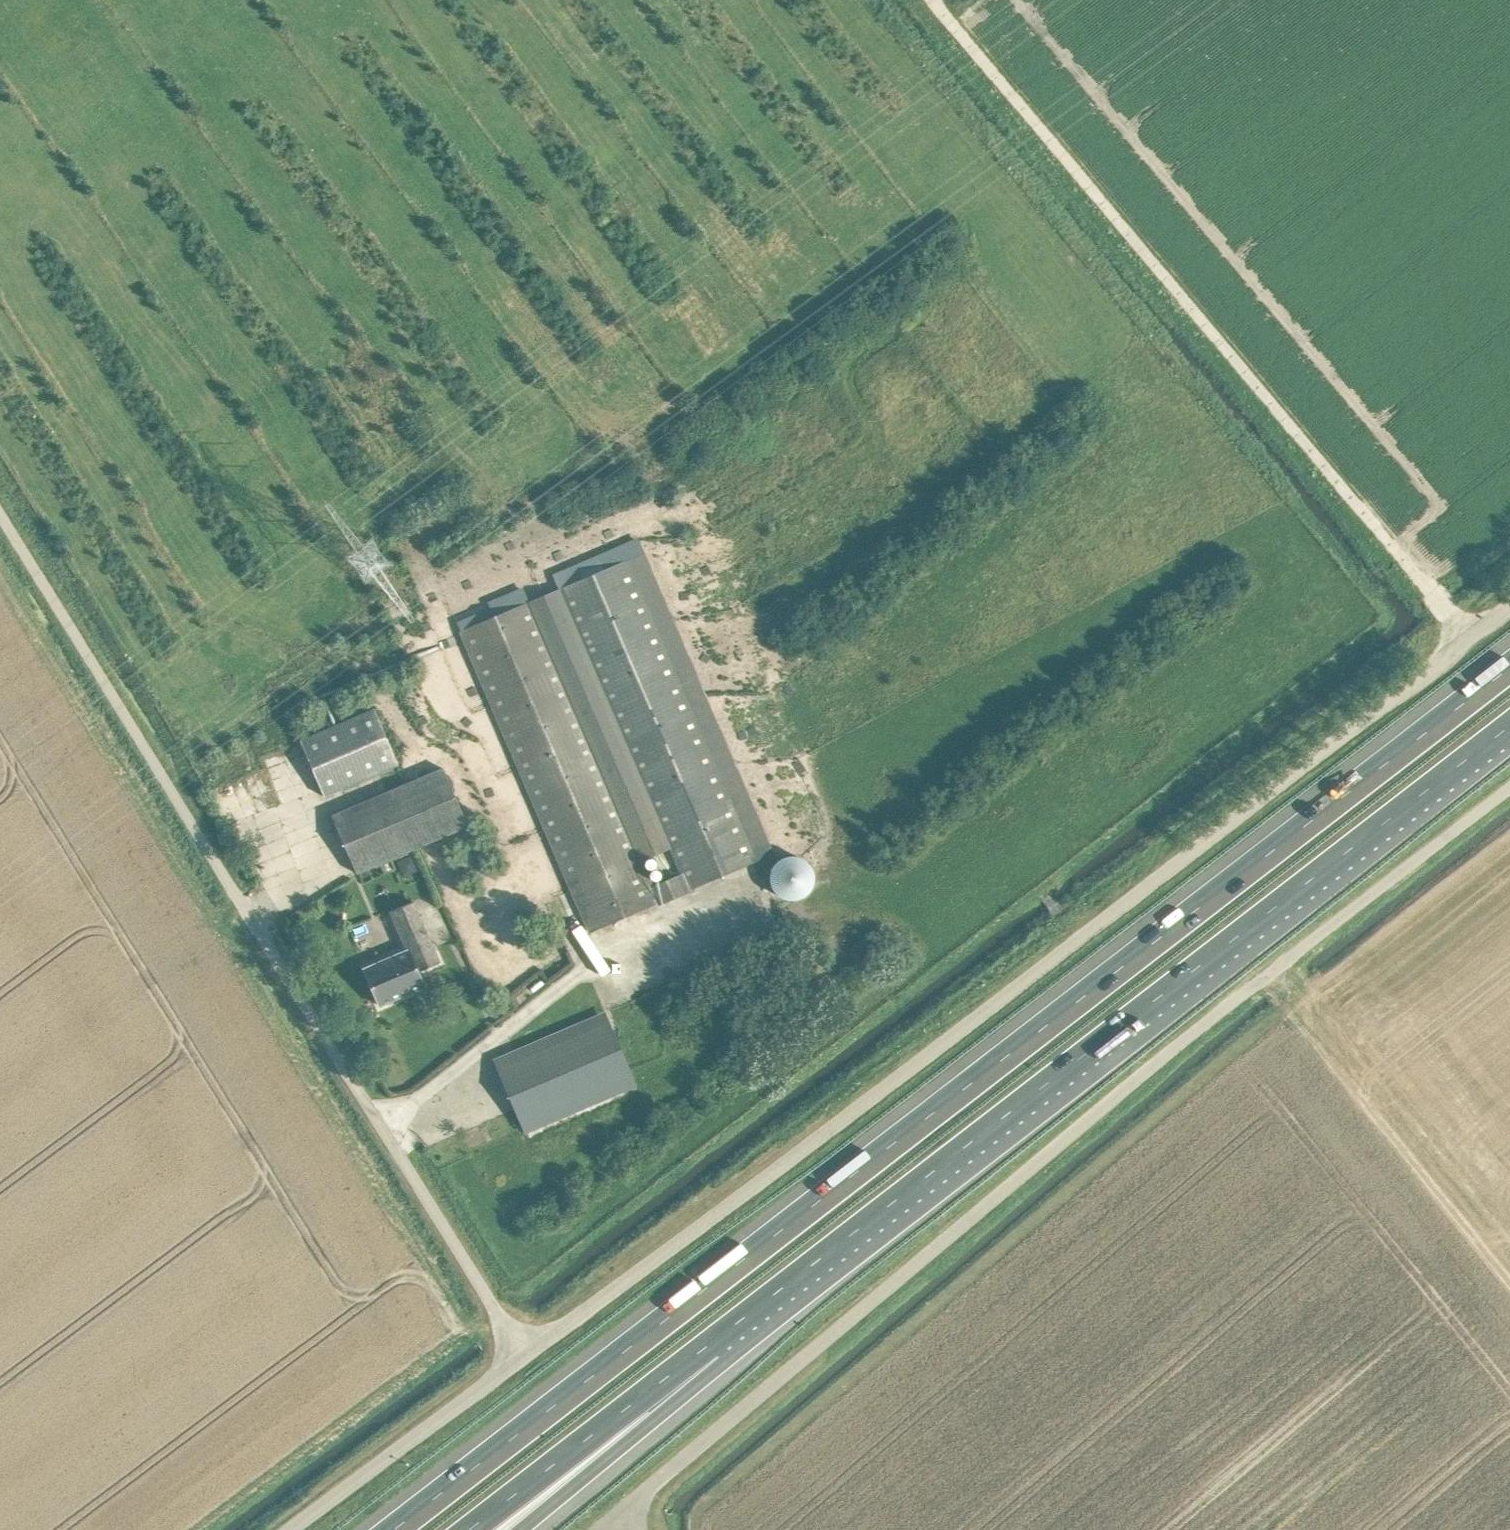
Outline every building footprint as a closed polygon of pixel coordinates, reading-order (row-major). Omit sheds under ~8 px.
[(659,904),(690,891),(690,889),(755,861),(627,560),(462,631),(590,932),(659,903),(659,904)] [(324,797),(399,765),(376,709),(300,741),(324,797)] [(238,807),(298,785),(279,732),(236,747),(242,764),(224,770),(238,807)] [(357,873),(375,866),(469,826),(444,767),(332,815),(357,873)] [(410,873),(421,868),(414,853),(392,863),(399,880),(411,874),(410,873)] [(780,898),(782,899),(788,901),(794,901),(801,900),(805,898),(808,895),(811,890),(814,886),(815,883),(815,878),(815,875),(814,870),(812,866),(808,862),(805,859),(801,857),(797,856),(792,855),(789,856),(787,856),(783,858),(778,861),(772,869),(771,873),(770,877),(770,884),(772,889),(776,894),(780,898)] [(380,1005),(398,998),(422,988),(415,972),(437,963),(411,901),(390,911),(407,950),(364,968),(380,1005)] [(499,1068),(495,1059),(494,1059),(525,1133),(526,1132),(522,1123),(632,1077),(608,1021),(499,1068)] [(711,1275),(728,1260),(722,1253),(705,1267),(711,1275)]
